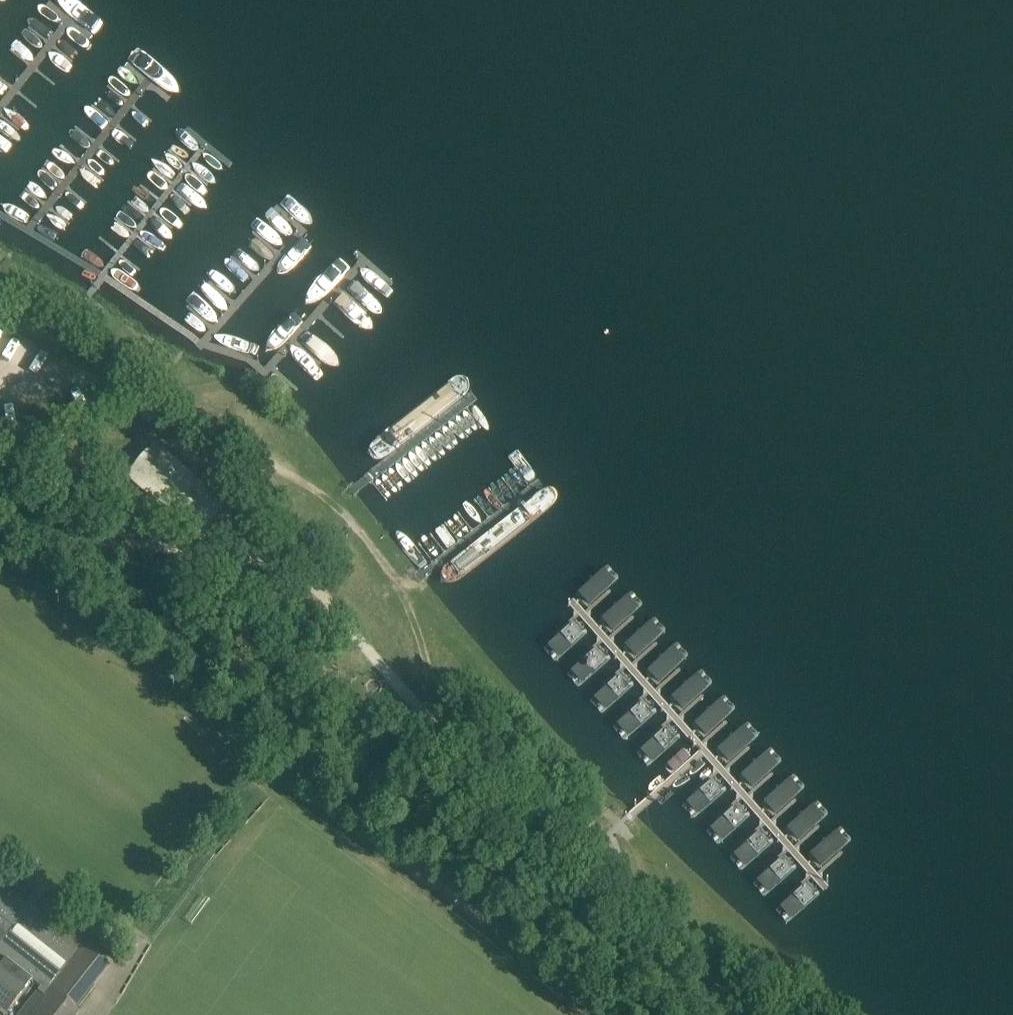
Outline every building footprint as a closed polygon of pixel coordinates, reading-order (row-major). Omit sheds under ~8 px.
[(127,475),(197,537),(226,505),(155,443),(127,475)] [(30,905),(0,882),(0,1001),(10,1009),(34,978),(43,985),(19,1014),(74,1014),(77,1010),(78,1010),(79,1009),(75,1006),(110,963),(43,910),(41,913),(30,905)]
